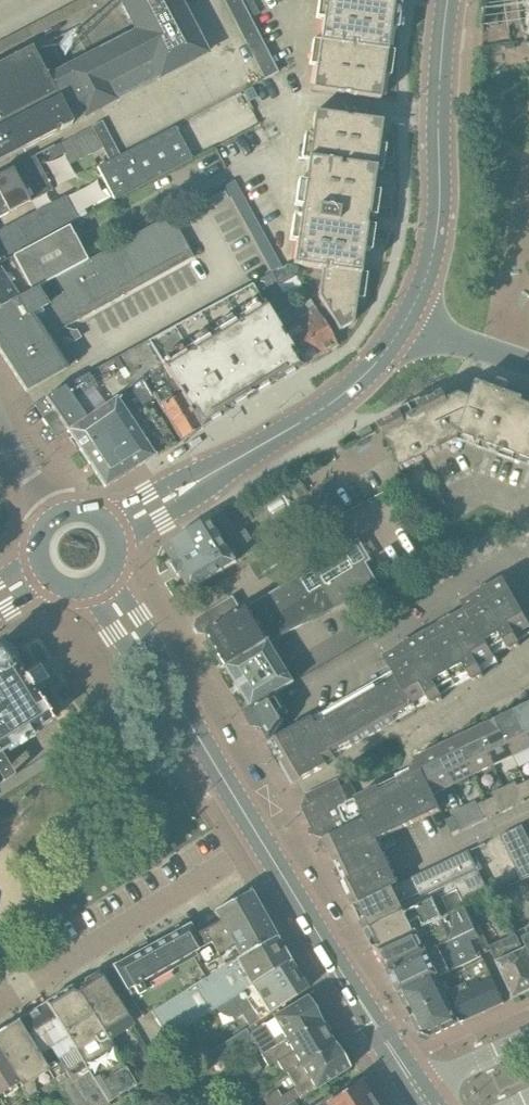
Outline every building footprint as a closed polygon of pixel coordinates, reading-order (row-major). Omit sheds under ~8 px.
[(72,124),(68,116),(82,109),(86,115),(206,53),(178,0),(122,0),(138,31),(47,78),(30,47),(0,63),(0,161),(72,124)] [(266,77),(263,79),(263,80),(278,72),(269,53),(261,38),(251,17),(242,0),(225,0),(266,77)] [(251,17),(259,13),(252,0),(242,0),(251,17)] [(314,89),(379,99),(393,0),(326,0),(314,89)] [(382,121),(314,111),(291,265),(320,269),(317,293),(339,330),(353,322),(382,121)] [(192,158),(175,126),(121,155),(121,154),(97,167),(115,200),(192,158)] [(102,147),(92,127),(60,144),(70,164),(102,147)] [(53,189),(35,156),(55,146),(54,145),(0,173),(0,217),(53,189)] [(78,221),(64,195),(0,229),(0,263),(78,221)] [(86,260),(53,279),(63,294),(46,305),(35,289),(0,309),(0,350),(26,391),(45,379),(73,357),(56,331),(194,255),(171,214),(86,260)] [(5,260),(0,263),(0,309),(35,289),(53,279),(86,260),(68,227),(5,260)] [(295,276),(288,263),(272,272),(277,282),(279,285),(295,276)] [(272,272),(252,283),(258,293),(277,282),(272,272)] [(149,342),(162,366),(200,428),(228,411),(227,410),(275,380),(276,382),(302,366),(272,315),(258,293),(252,283),(149,342)] [(309,297),(290,308),(319,356),(338,345),(309,297)] [(288,305),(272,315),(302,366),(319,356),(290,308),(288,305)] [(149,342),(100,367),(64,387),(45,398),(34,405),(56,437),(67,430),(67,431),(142,380),(162,366),(149,342)] [(196,431),(200,428),(162,366),(142,380),(154,400),(169,422),(180,440),(185,438),(189,438),(194,434),(196,431)] [(142,380),(67,431),(79,449),(128,416),(141,408),(151,402),(154,400),(142,380)] [(525,399),(508,392),(510,385),(509,383),(501,380),(498,381),(495,388),(478,382),(473,398),(461,394),(449,400),(464,430),(462,435),(528,460),(528,404),(523,402),(525,399)] [(379,425),(402,470),(460,441),(462,435),(464,430),(449,400),(445,392),(421,404),(424,409),(405,419),(402,413),(379,425)] [(141,408),(128,416),(79,449),(105,486),(176,443),(151,402),(141,408)] [(204,520),(194,526),(195,527),(181,536),(180,534),(170,540),(171,542),(164,546),(165,547),(165,546),(192,589),(194,588),(194,587),(210,577),(211,578),(213,576),(222,570),(225,569),(225,568),(235,562),(236,562),(238,561),(238,560),(258,548),(246,529),(235,535),(232,530),(232,529),(231,523),(227,517),(223,514),(222,513),(212,519),(212,518),(212,517),(205,521),(204,520)] [(258,562),(253,564),(260,577),(288,561),(281,549),(258,562)] [(358,573),(368,567),(365,562),(311,595),(300,577),(251,607),(250,606),(242,611),(233,597),(203,615),(203,616),(197,620),(196,626),(200,632),(206,634),(207,633),(228,667),(270,641),(271,643),(288,633),(314,619),(337,608),(369,591),(358,573)] [(505,579),(462,603),(466,611),(491,650),(505,642),(509,649),(512,650),(520,646),(520,643),(516,636),(528,629),(528,622),(505,579)] [(466,611),(426,633),(454,681),(469,673),(473,680),(476,681),(483,676),(484,673),(480,667),(496,658),(491,650),(466,611)] [(439,690),(454,681),(426,633),(385,657),(393,671),(411,706),(414,711),(417,709),(414,704),(428,696),(432,703),(435,704),(442,700),(443,697),(439,690)] [(0,641),(0,752),(6,748),(8,752),(36,735),(34,732),(53,720),(8,648),(9,643),(0,641)] [(228,667),(252,706),(276,692),(276,693),(295,682),(271,643),(270,641),(228,667)] [(393,716),(411,706),(393,671),(284,733),(280,748),(277,750),(285,764),(283,770),(290,782),(296,783),(328,765),(327,763),(336,758),(335,756),(396,721),(393,716)] [(252,706),(251,706),(248,717),(254,725),(264,728),(272,741),(284,725),(283,724),(280,719),(286,715),(287,711),(276,693),(276,692),(252,706)] [(517,709),(528,734),(528,704),(517,709)] [(497,719),(515,756),(528,749),(528,734),(517,709),(497,719)] [(497,719),(477,729),(495,765),(515,756),(497,719)] [(457,738),(475,775),(495,765),(477,729),(457,738)] [(457,738),(437,748),(455,784),(475,775),(457,738)] [(437,748),(414,758),(418,765),(420,764),(434,794),(455,784),(437,748)] [(392,780),(357,797),(378,840),(441,810),(434,794),(420,764),(418,765),(396,775),(399,780),(393,783),(392,780)] [(355,909),(400,887),(378,840),(357,797),(351,783),(339,779),(306,795),(302,806),(316,836),(325,839),(345,881),(342,882),(355,909)] [(518,785),(524,799),(528,796),(528,780),(518,785)] [(484,818),(500,810),(494,797),(478,805),(484,818)] [(454,816),(446,820),(452,833),(460,829),(454,816)] [(522,827),(501,838),(522,881),(528,878),(528,840),(522,827)] [(400,887),(355,909),(366,931),(390,918),(391,922),(443,897),(458,890),(466,906),(490,895),(470,853),(468,850),(399,884),(400,887)] [(143,1017),(237,960),(275,936),(250,891),(214,911),(220,921),(196,934),(190,923),(112,965),(127,991),(143,1017)] [(439,919),(451,913),(443,897),(391,922),(390,918),(366,931),(375,950),(377,949),(417,930),(439,919)] [(377,949),(388,971),(475,930),(476,929),(464,907),(451,913),(439,919),(417,930),(377,949)] [(475,930),(388,971),(400,993),(439,973),(441,976),(479,957),(471,941),(479,937),(475,930)] [(528,948),(524,950),(516,934),(490,946),(514,998),(528,991),(528,951),(528,948)] [(283,966),(290,962),(277,938),(267,943),(237,960),(238,961),(154,1013),(169,1037),(257,982),(283,966)] [(283,966),(257,982),(260,987),(235,1001),(244,1017),(250,1026),(270,1013),(307,989),(290,962),(283,966)] [(440,983),(437,978),(441,976),(439,973),(400,993),(421,1034),(430,1037),(504,1003),(495,983),(485,962),(472,968),(461,973),(466,984),(449,991),(445,981),(440,983)] [(114,997),(99,972),(84,980),(86,983),(76,989),(104,1036),(106,1040),(132,1024),(115,997),(114,997)] [(109,1104),(114,1104),(139,1090),(106,1040),(104,1036),(76,989),(70,987),(46,1003),(80,1058),(109,1104)] [(254,1042),(262,1056),(320,1020),(305,996),(273,1016),(262,1024),(248,1033),(246,1029),(219,1047),(225,1056),(243,1045),(245,1048),(254,1042)] [(50,1070),(71,1104),(109,1104),(80,1058),(46,1003),(17,1020),(35,1048),(49,1070),(50,1070)] [(35,1078),(32,1072),(42,1066),(45,1072),(49,1070),(35,1048),(17,1020),(0,1031),(0,1054),(5,1062),(18,1084),(27,1097),(36,1092),(34,1079),(35,1078)] [(287,1073),(334,1044),(320,1020),(262,1056),(268,1067),(277,1061),(284,1072),(286,1070),(287,1073)] [(349,1068),(334,1044),(287,1073),(296,1087),(293,1088),(300,1099),(349,1068)] [(18,1084),(5,1062),(0,1054),(0,1095),(18,1084)] [(365,1078),(331,1100),(329,1096),(315,1104),(383,1104),(365,1078)]
